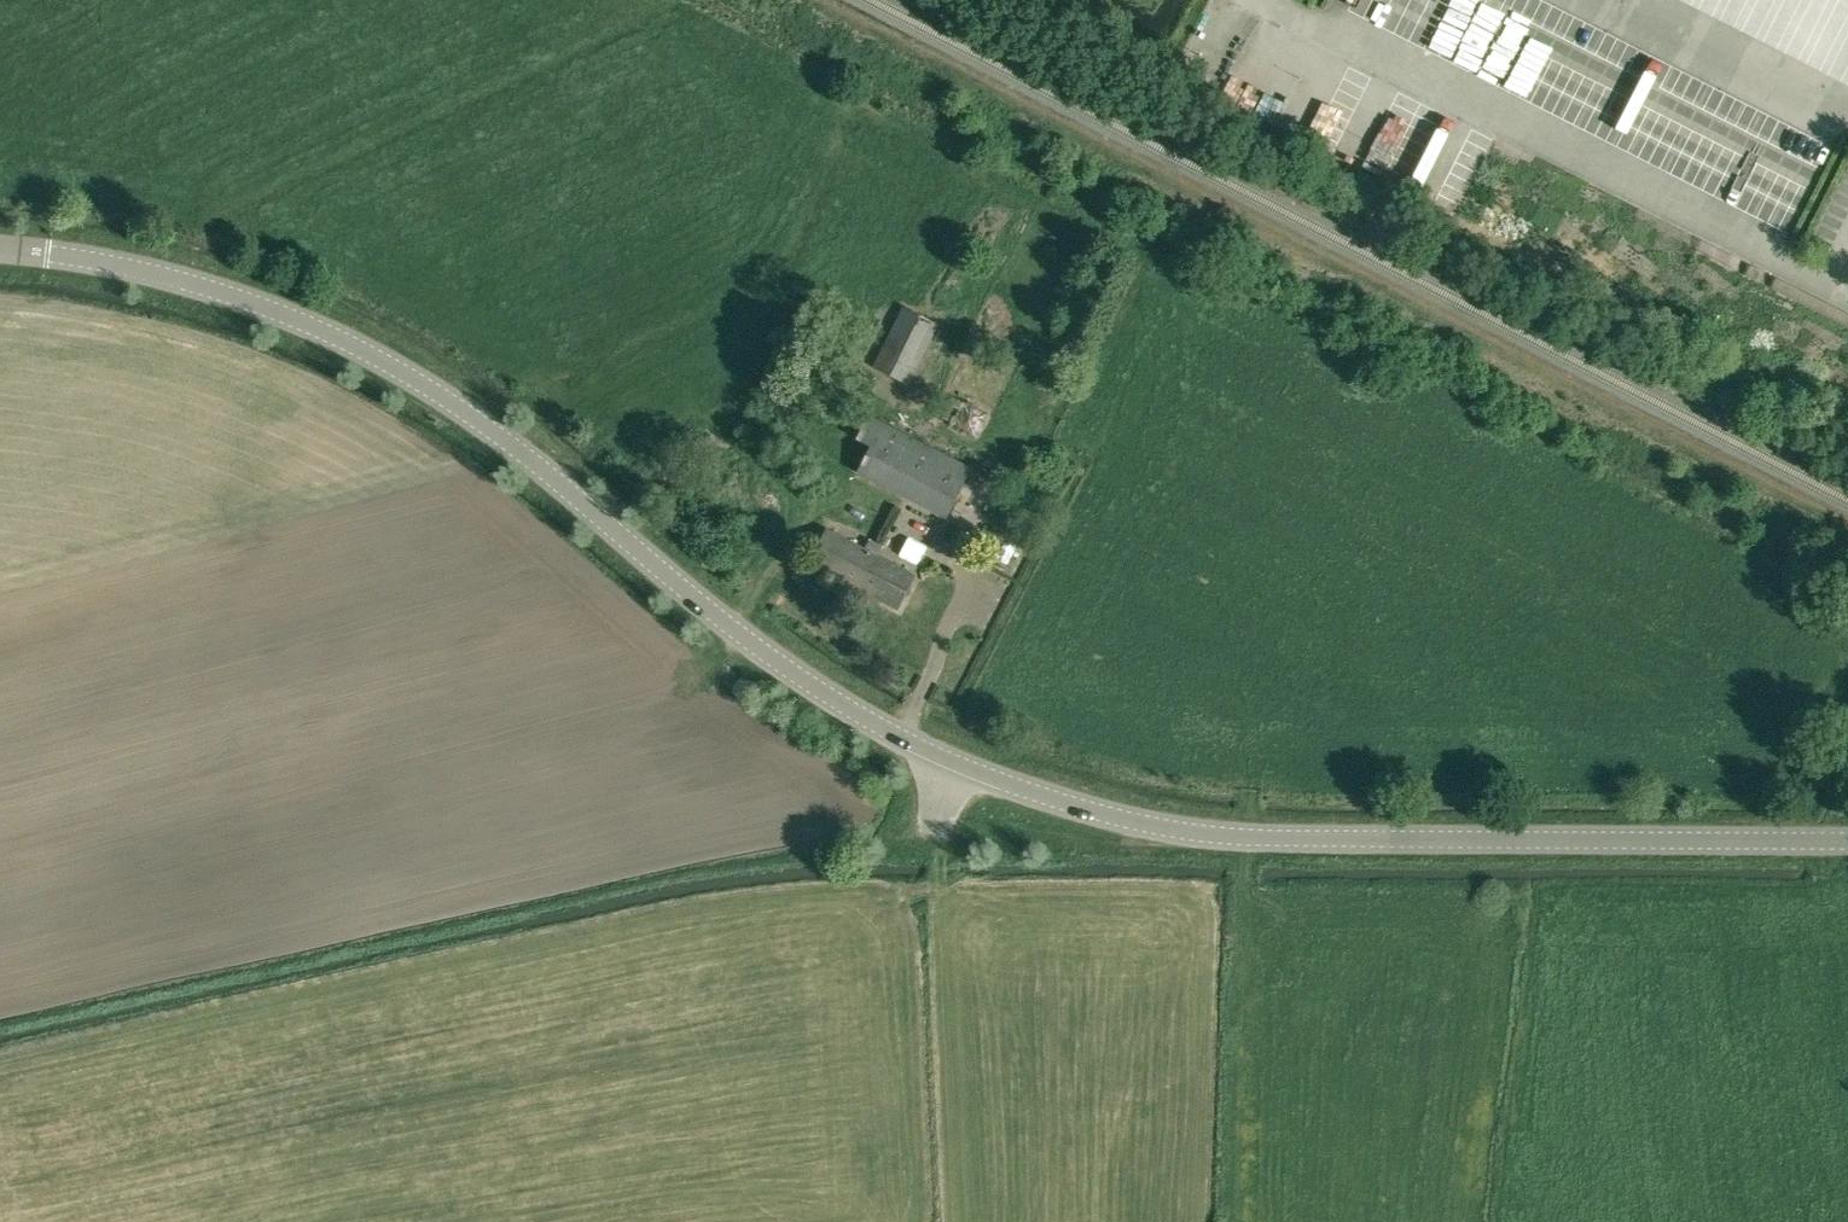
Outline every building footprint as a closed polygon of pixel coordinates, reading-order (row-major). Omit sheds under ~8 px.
[(908,385),(939,324),(903,306),(872,367),(908,385)] [(990,412),(970,402),(968,406),(952,397),(942,415),(959,424),(956,428),(976,438),(990,412)] [(857,471),(900,494),(946,518),(971,468),(925,444),(868,415),(856,437),(870,445),(857,471)] [(837,576),(857,587),(896,608),(913,576),(874,556),(879,547),(870,542),(865,551),(827,531),(811,560),(838,574),(837,576)] [(1017,546),(1005,539),(994,558),(1006,565),(1017,546)]
